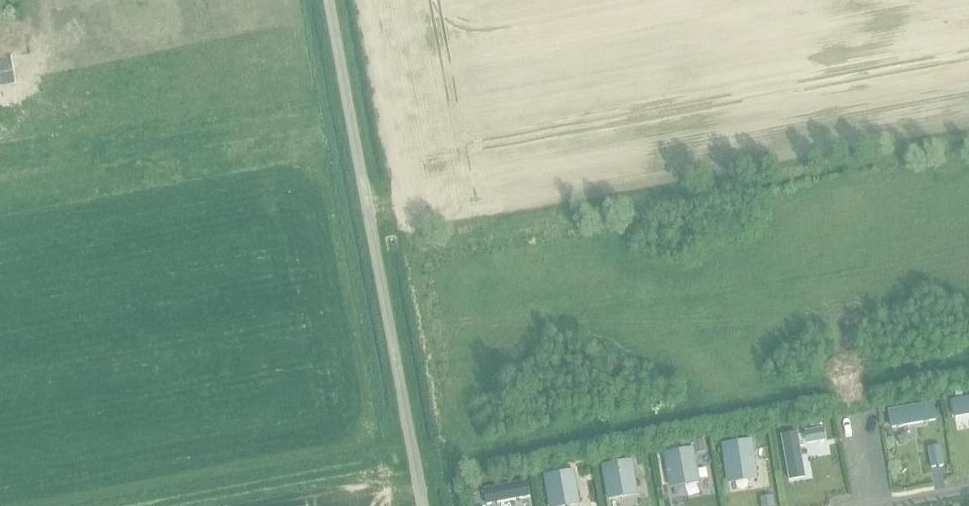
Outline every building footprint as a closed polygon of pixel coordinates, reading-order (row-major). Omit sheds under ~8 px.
[(952,396),(955,414),(968,411),(968,393),(952,396)] [(934,399),(888,407),(891,424),(937,416),(934,399)] [(805,475),(797,428),(781,431),(789,478),(805,475)] [(823,428),(804,431),(806,444),(826,440),(823,428)] [(757,475),(752,436),(722,440),(727,479),(757,475)] [(704,439),(694,441),(696,453),(706,452),(704,439)] [(699,477),(693,443),(664,449),(670,483),(699,477)] [(940,445),(928,448),(931,467),(943,465),(940,445)] [(638,492),(632,456),(602,461),(608,496),(638,492)] [(581,500),(575,466),(545,471),(550,505),(581,500)] [(529,493),(526,477),(483,485),(486,502),(529,493)] [(760,498),(761,505),(774,505),(772,496),(760,498)]
